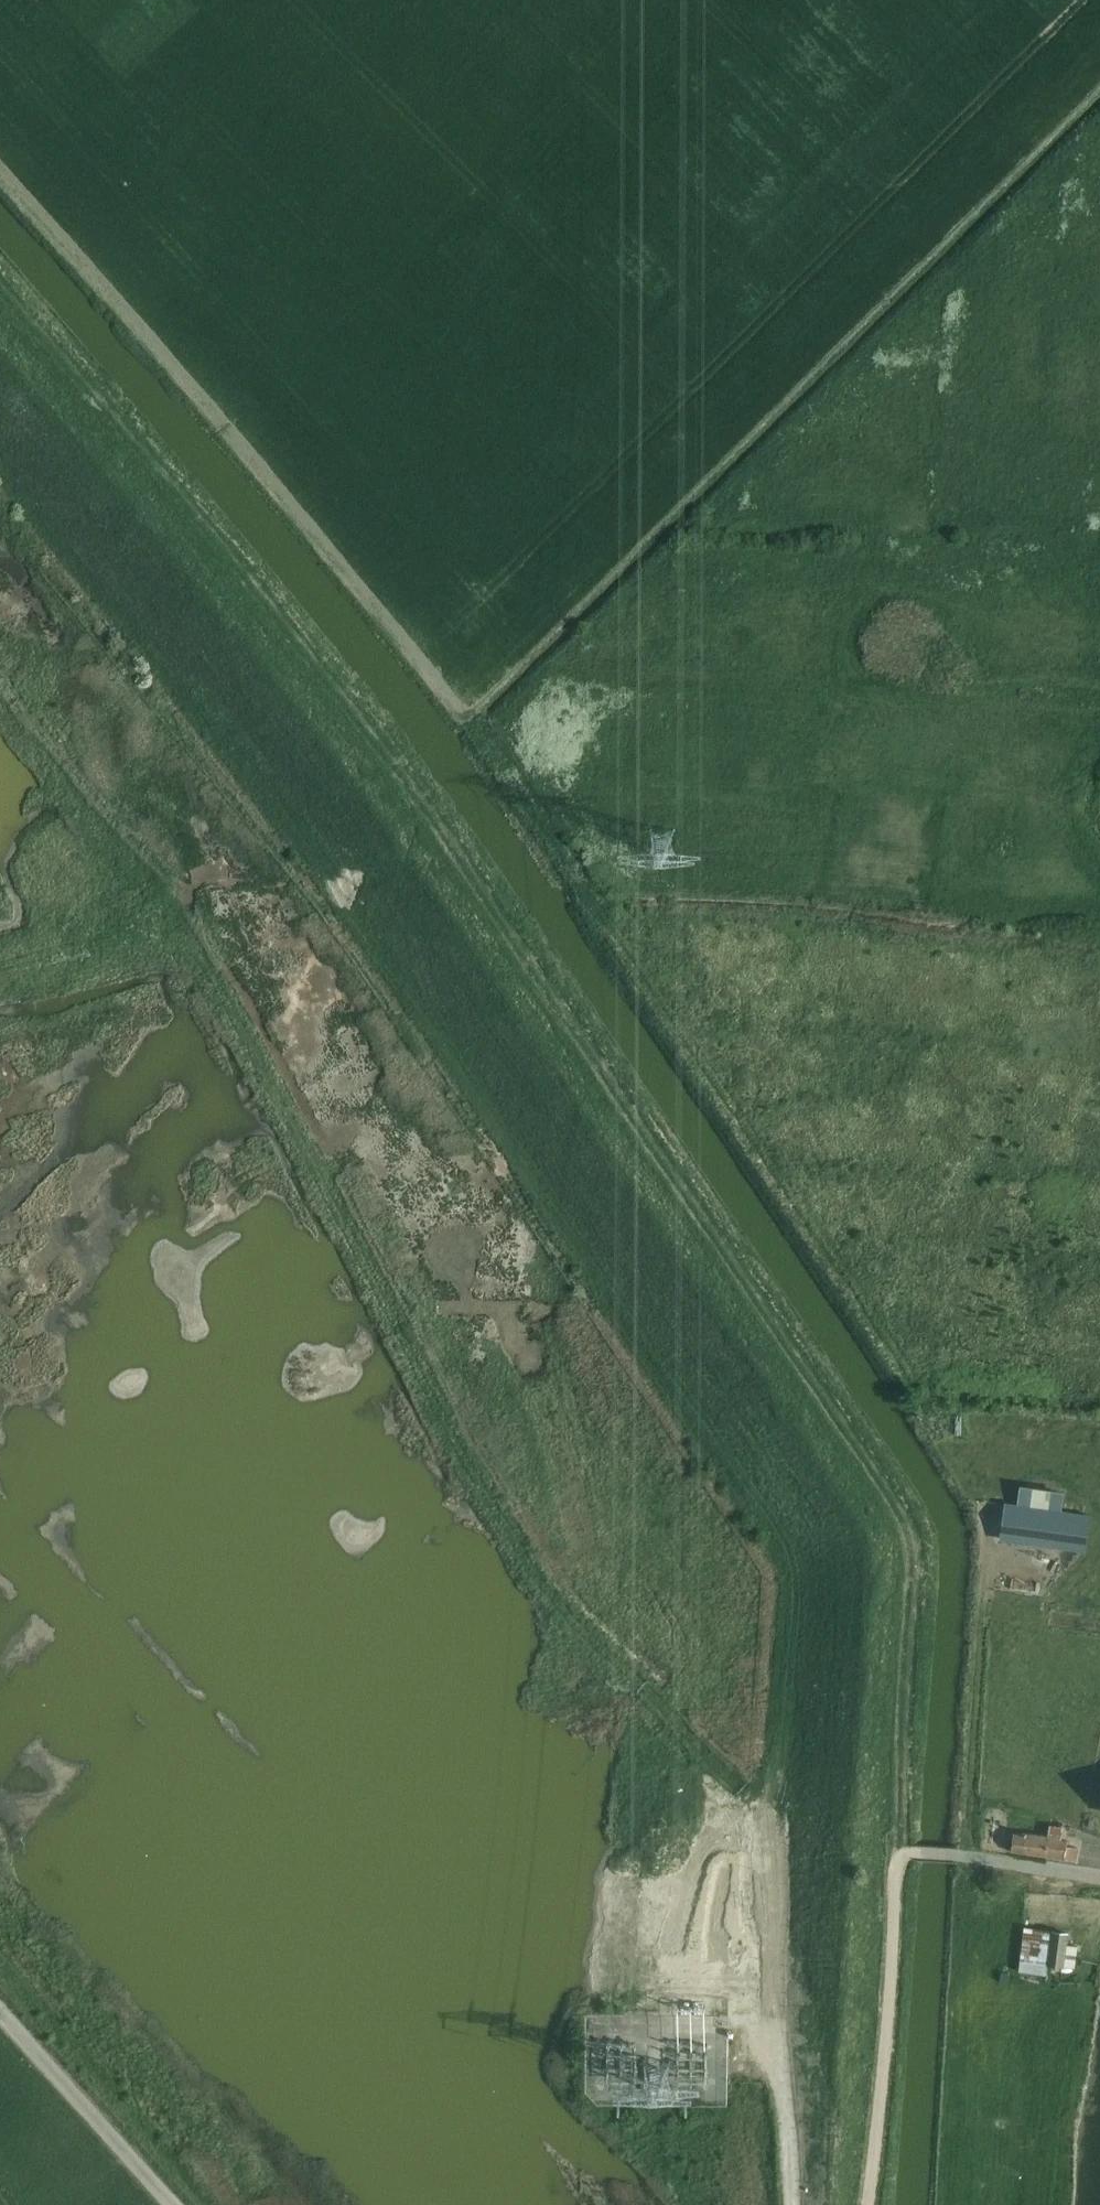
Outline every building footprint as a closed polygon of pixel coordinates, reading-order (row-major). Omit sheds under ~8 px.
[(1090,1515),(1006,1503),(1001,1538),(1085,1550),(1090,1515)] [(1047,1835),(1015,1830),(1012,1850),(1073,1859),(1075,1846),(1066,1845),(1067,1839),(1047,1836),(1047,1835)] [(1062,1965),(1067,1931),(1050,1929),(1046,1963),(1062,1965)]
